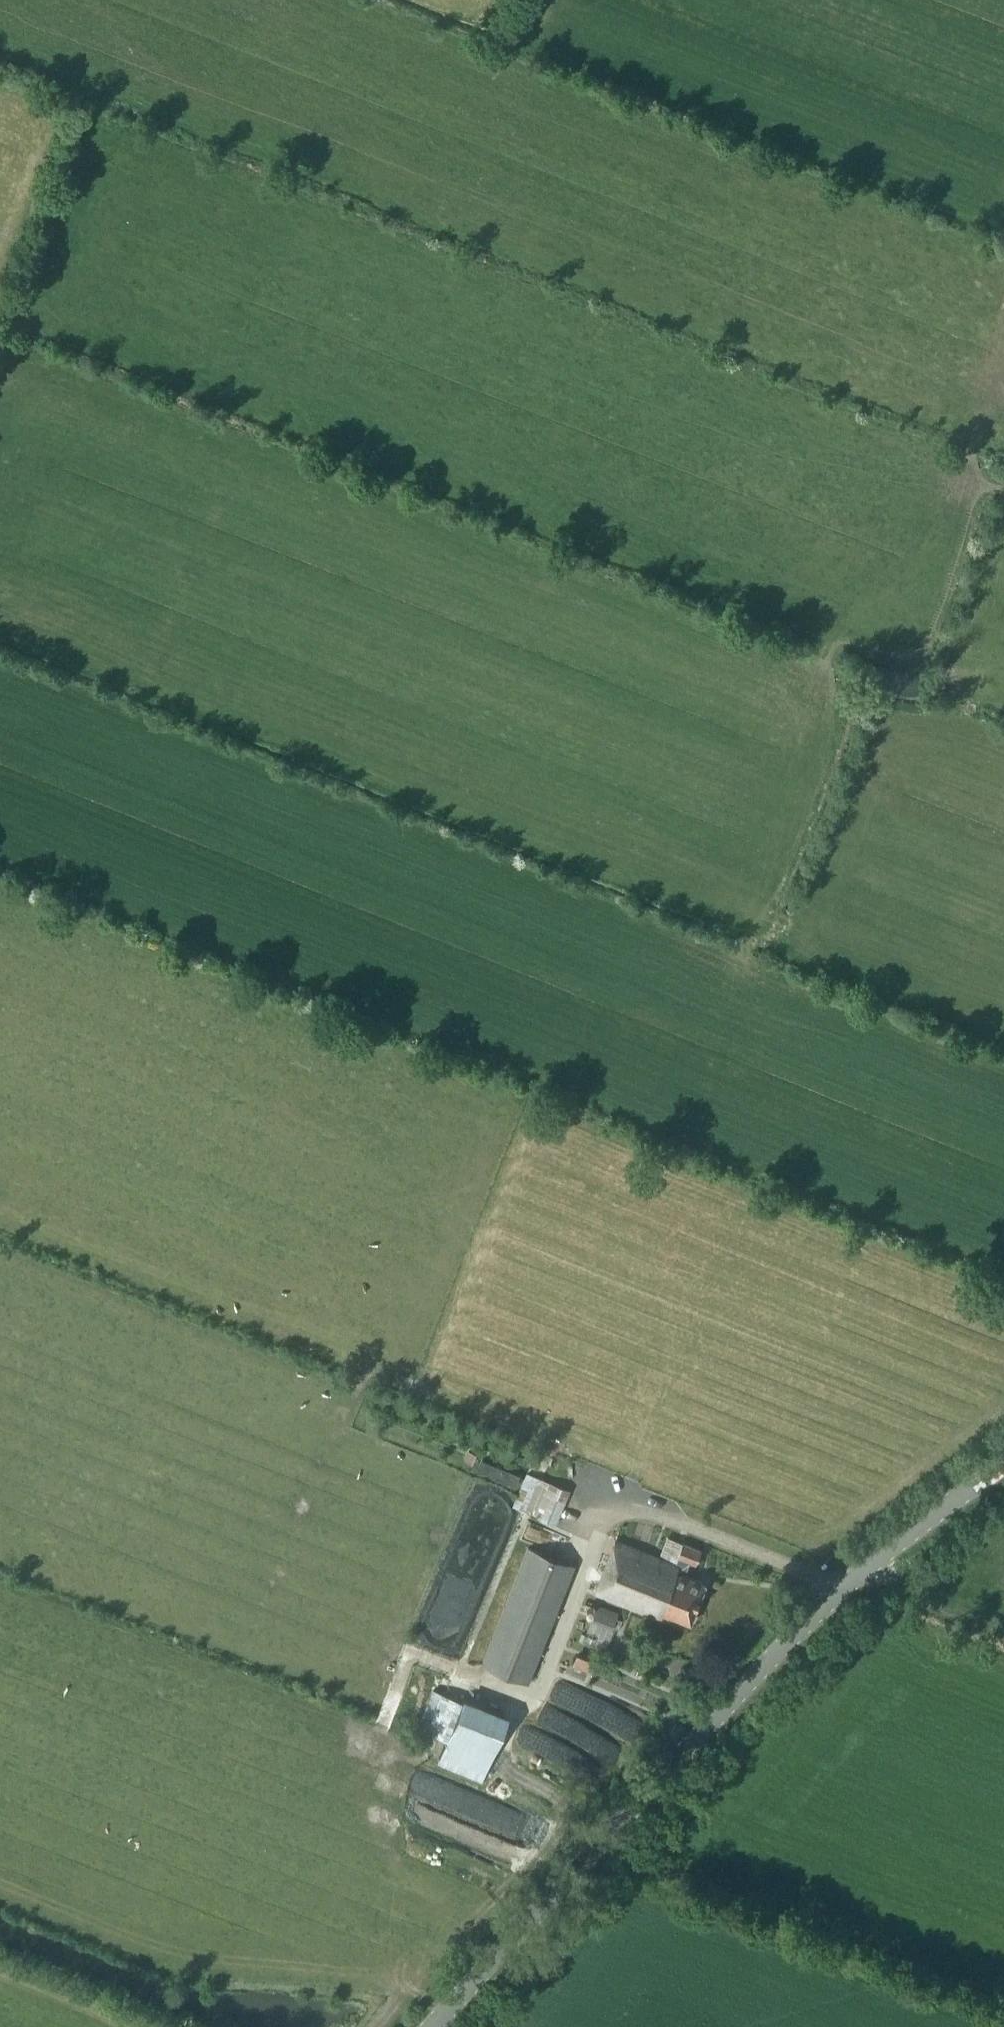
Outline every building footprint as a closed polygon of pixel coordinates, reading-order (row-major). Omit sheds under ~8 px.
[(481,1456),(474,1471),(512,1488),(519,1473),(481,1456)] [(513,1505),(536,1514),(555,1522),(569,1489),(527,1472),(513,1505)] [(685,1573),(690,1560),(694,1562),(700,1548),(667,1536),(662,1549),(659,1556),(616,1539),(596,1591),(665,1618),(667,1612),(690,1622),(706,1581),(685,1573)] [(526,1681),(575,1565),(529,1546),(480,1662),(526,1681)] [(597,1603),(590,1621),(611,1629),(612,1627),(618,1629),(622,1619),(616,1617),(618,1611),(597,1603)] [(571,1665),(588,1668),(591,1656),(573,1652),(571,1665)] [(489,1733),(500,1710),(481,1702),(480,1702),(465,1695),(448,1693),(436,1688),(432,1688),(426,1701),(423,1724),(441,1732),(437,1762),(472,1777),(484,1778),(489,1733)] [(421,1803),(415,1819),(468,1840),(474,1824),(421,1803)]
